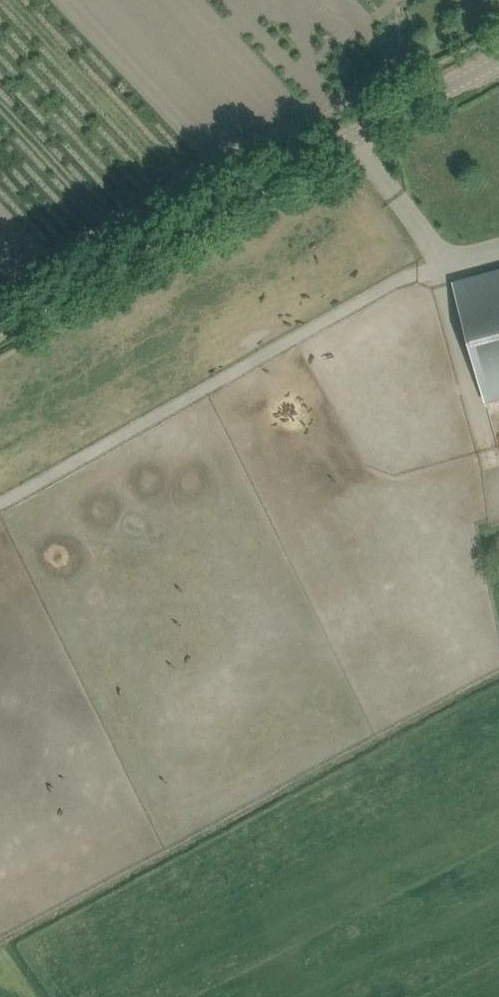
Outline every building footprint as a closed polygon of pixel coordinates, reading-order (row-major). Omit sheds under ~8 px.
[(483,391),(498,387),(498,270),(454,283),(483,391)]
